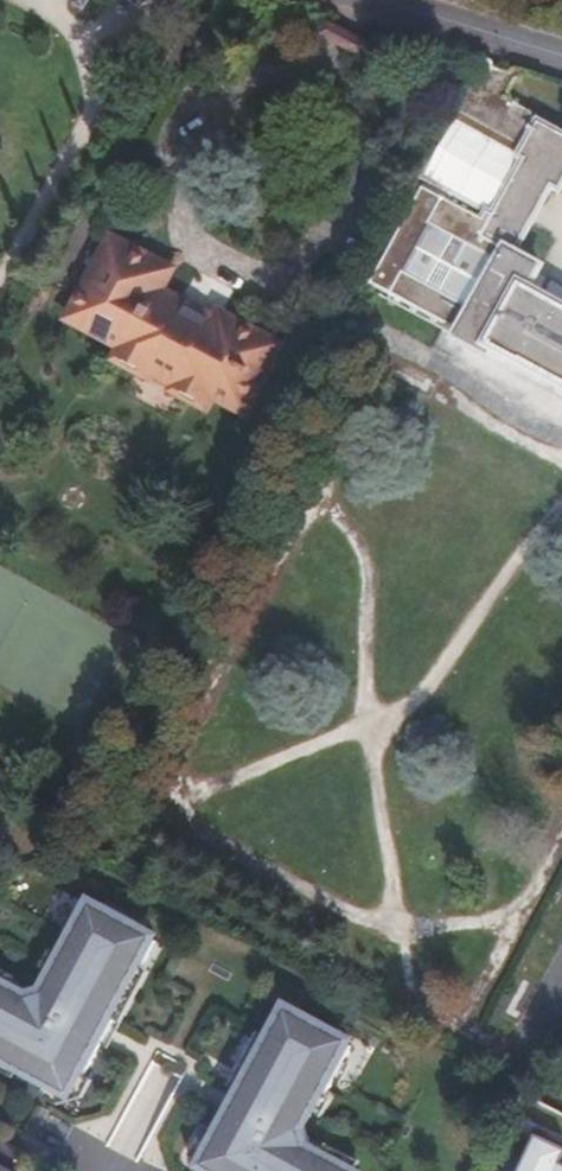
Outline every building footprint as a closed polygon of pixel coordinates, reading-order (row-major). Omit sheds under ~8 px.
[(486,59),(447,131),(524,173),(486,244),(504,255),(492,277),(513,289),(496,319),(476,307),(454,348),(488,367),(491,361),(561,400),(561,306),(529,288),(540,269),(513,254),(550,187),(555,190),(561,177),(561,138),(507,108),(528,72),(513,68),(509,75),(486,59)] [(112,245),(70,323),(123,351),(116,364),(123,367),(120,372),(136,380),(139,375),(144,378),(147,373),(178,389),(175,394),(181,398),(179,402),(195,411),(198,406),(204,409),(211,397),(242,414),(276,350),(220,320),(216,327),(178,307),(174,313),(155,303),(169,276),(112,245)] [(58,1096),(59,1100),(87,1091),(85,1087),(110,1039),(107,1037),(113,1025),(117,1027),(161,942),(146,935),(150,926),(108,905),(103,913),(88,905),(48,989),(33,993),(0,976),(0,1065),(58,1096)] [(355,1046),(341,1038),(344,1030),(303,1008),(298,1016),(284,1007),(228,1112),(208,1151),(202,1152),(208,1170),(348,1170),(347,1170),(351,1162),(314,1142),(309,1126),(326,1093),(330,1095),(355,1046)] [(541,1138),(526,1170),(561,1170),(561,1147),(541,1138)]
